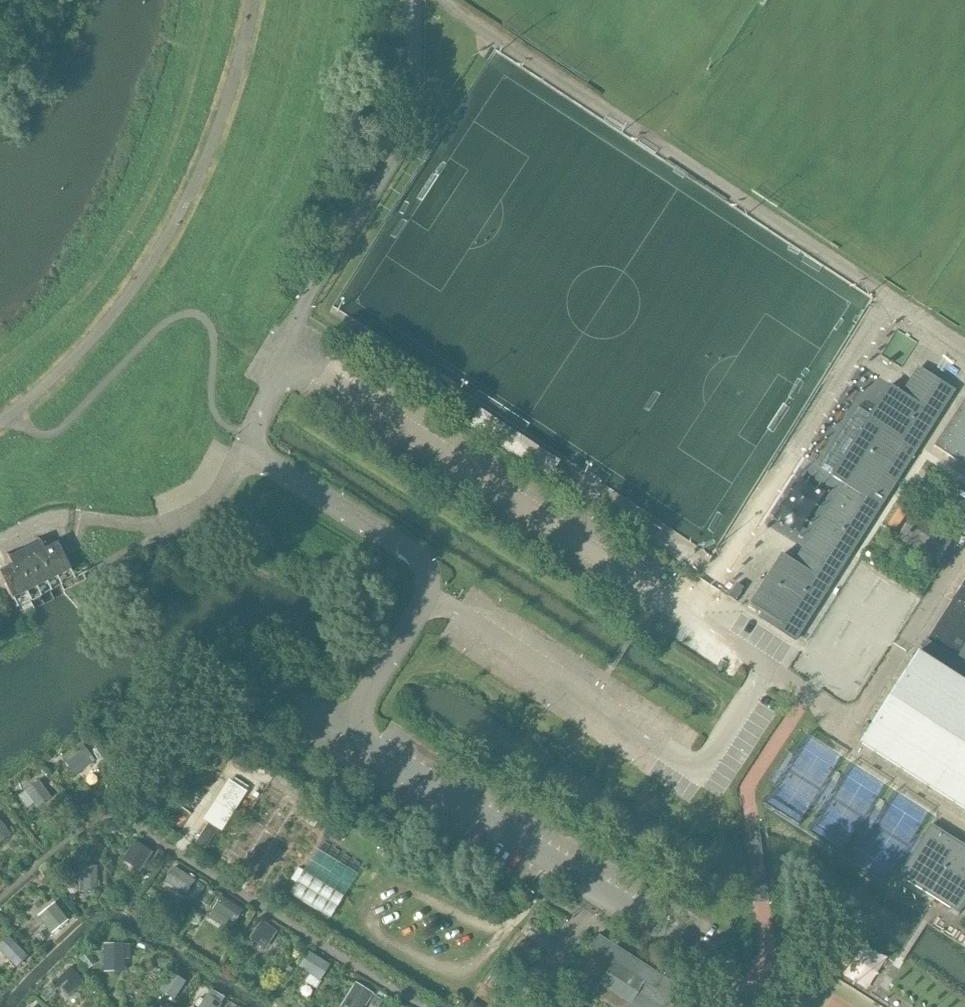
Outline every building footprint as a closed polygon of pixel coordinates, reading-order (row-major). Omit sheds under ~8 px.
[(796,640),(925,437),(955,391),(920,368),(904,392),(891,384),(833,476),(845,484),(810,539),(796,562),(783,554),(752,603),(749,608),(761,617),(761,618),(796,640)] [(935,446),(964,466),(964,401),(935,446)] [(548,477),(559,460),(478,407),(467,424),(548,477)] [(925,478),(920,486),(920,487),(940,500),(945,491),(925,478)] [(956,537),(915,511),(898,538),(939,564),(956,537)] [(57,544),(45,550),(39,538),(38,538),(40,542),(10,557),(7,553),(6,553),(12,566),(0,572),(0,573),(12,599),(71,571),(57,544)] [(928,641),(929,641),(863,744),(964,808),(964,580),(928,641)] [(738,583),(730,597),(737,601),(745,587),(738,583)] [(86,747),(65,762),(74,775),(95,760),(86,747)] [(23,792),(35,810),(49,800),(36,783),(23,792)] [(308,810),(300,823),(309,829),(317,816),(308,810)] [(10,836),(0,822),(0,844),(10,836)] [(198,839),(196,843),(206,849),(219,829),(209,822),(198,839)] [(934,897),(960,913),(964,906),(964,844),(933,824),(900,876),(934,897)] [(141,872),(153,853),(135,841),(123,861),(141,872)] [(79,869),(79,894),(98,893),(98,868),(79,869)] [(196,882),(174,868),(165,882),(187,896),(196,882)] [(303,871),(289,894),(330,919),(344,896),(303,871)] [(221,897),(211,912),(212,912),(209,917),(230,931),(233,927),(243,911),(221,897)] [(38,919),(52,936),(69,923),(55,905),(38,919)] [(262,924),(251,941),(264,949),(276,932),(262,924)] [(668,1002),(677,988),(596,937),(587,950),(611,965),(597,987),(627,1006),(676,1006),(668,1002)] [(16,970),(29,958),(10,938),(0,947),(0,953),(16,970)] [(130,964),(131,947),(131,945),(104,945),(105,964),(130,964)] [(835,949),(822,968),(833,975),(845,955),(835,949)] [(330,967),(308,952),(299,966),(321,981),(330,967)] [(72,970),(57,984),(69,996),(84,981),(72,970)] [(172,972),(160,990),(175,1000),(187,981),(172,972)] [(348,1000),(360,1006),(366,1006),(374,994),(358,983),(348,1000)] [(199,1006),(221,1006),(223,1004),(222,1003),(225,997),(211,989),(208,995),(207,995),(199,1006)]
